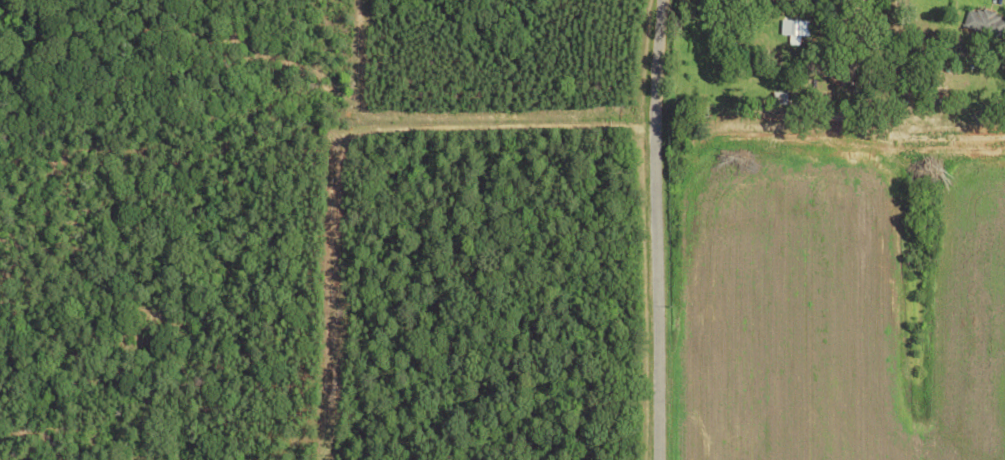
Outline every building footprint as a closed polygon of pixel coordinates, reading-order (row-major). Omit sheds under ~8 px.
[(808,35),(809,20),(781,19),(780,34),(808,35)]
